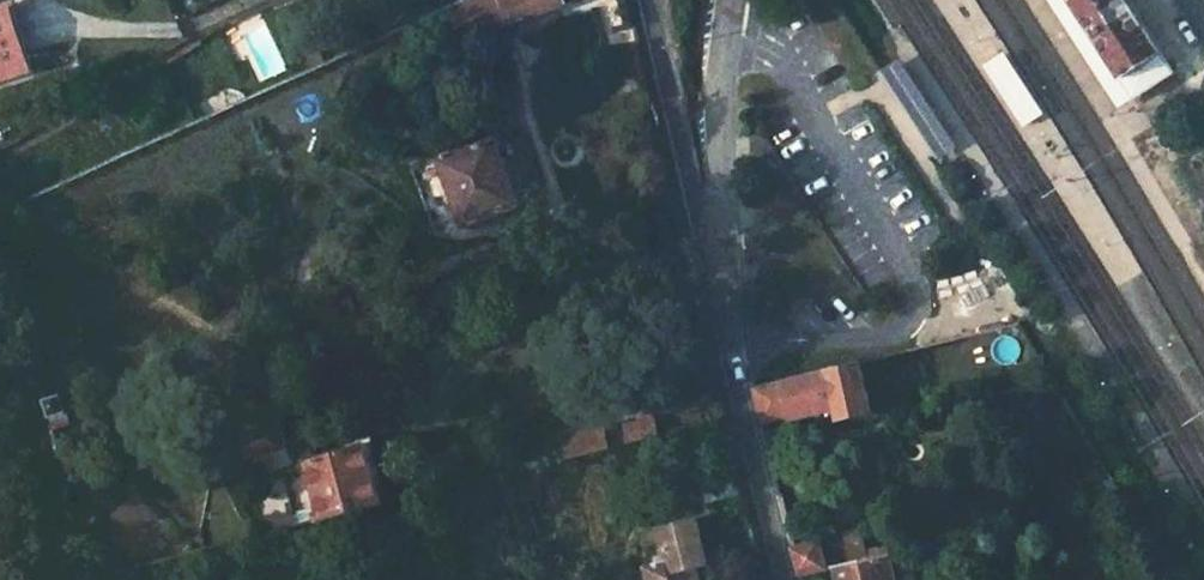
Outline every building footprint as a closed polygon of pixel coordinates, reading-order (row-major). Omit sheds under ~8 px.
[(452,9),(468,48),(573,5),(571,0),(472,0),(452,9)] [(1115,105),(1150,88),(1103,0),(1047,0),(1115,105)] [(0,12),(0,83),(10,79),(6,68),(34,59),(18,7),(0,12)] [(203,47),(183,59),(188,69),(209,55),(203,47)] [(1002,52),(981,66),(1022,126),(1043,113),(1002,52)] [(37,71),(34,59),(6,68),(10,79),(37,71)] [(912,68),(895,80),(939,147),(958,135),(912,68)] [(217,94),(193,106),(202,124),(252,100),(248,93),(217,94)] [(472,225),(547,197),(543,186),(551,183),(535,138),(526,141),(522,130),(448,159),(472,225)] [(802,414),(850,401),(853,416),(885,407),(873,355),(768,381),(772,416),(801,410),(802,414)] [(75,414),(70,397),(55,401),(60,419),(75,414)] [(299,447),(286,411),(232,431),(245,466),(299,447)] [(664,419),(616,433),(621,447),(670,435),(664,419)] [(616,433),(615,429),(573,440),(579,458),(621,447),(616,433)] [(391,507),(371,441),(318,457),(333,512),(319,516),(317,509),(307,513),(311,528),(391,507)] [(71,457),(79,487),(96,481),(86,452),(71,457)] [(747,465),(705,476),(711,500),(753,489),(747,465)] [(701,519),(651,532),(656,552),(660,550),(664,564),(653,566),(657,579),(705,579),(703,574),(714,571),(701,519)] [(829,539),(802,545),(809,575),(816,574),(836,569),(829,539)] [(917,550),(841,568),(843,579),(925,579),(917,550)]
